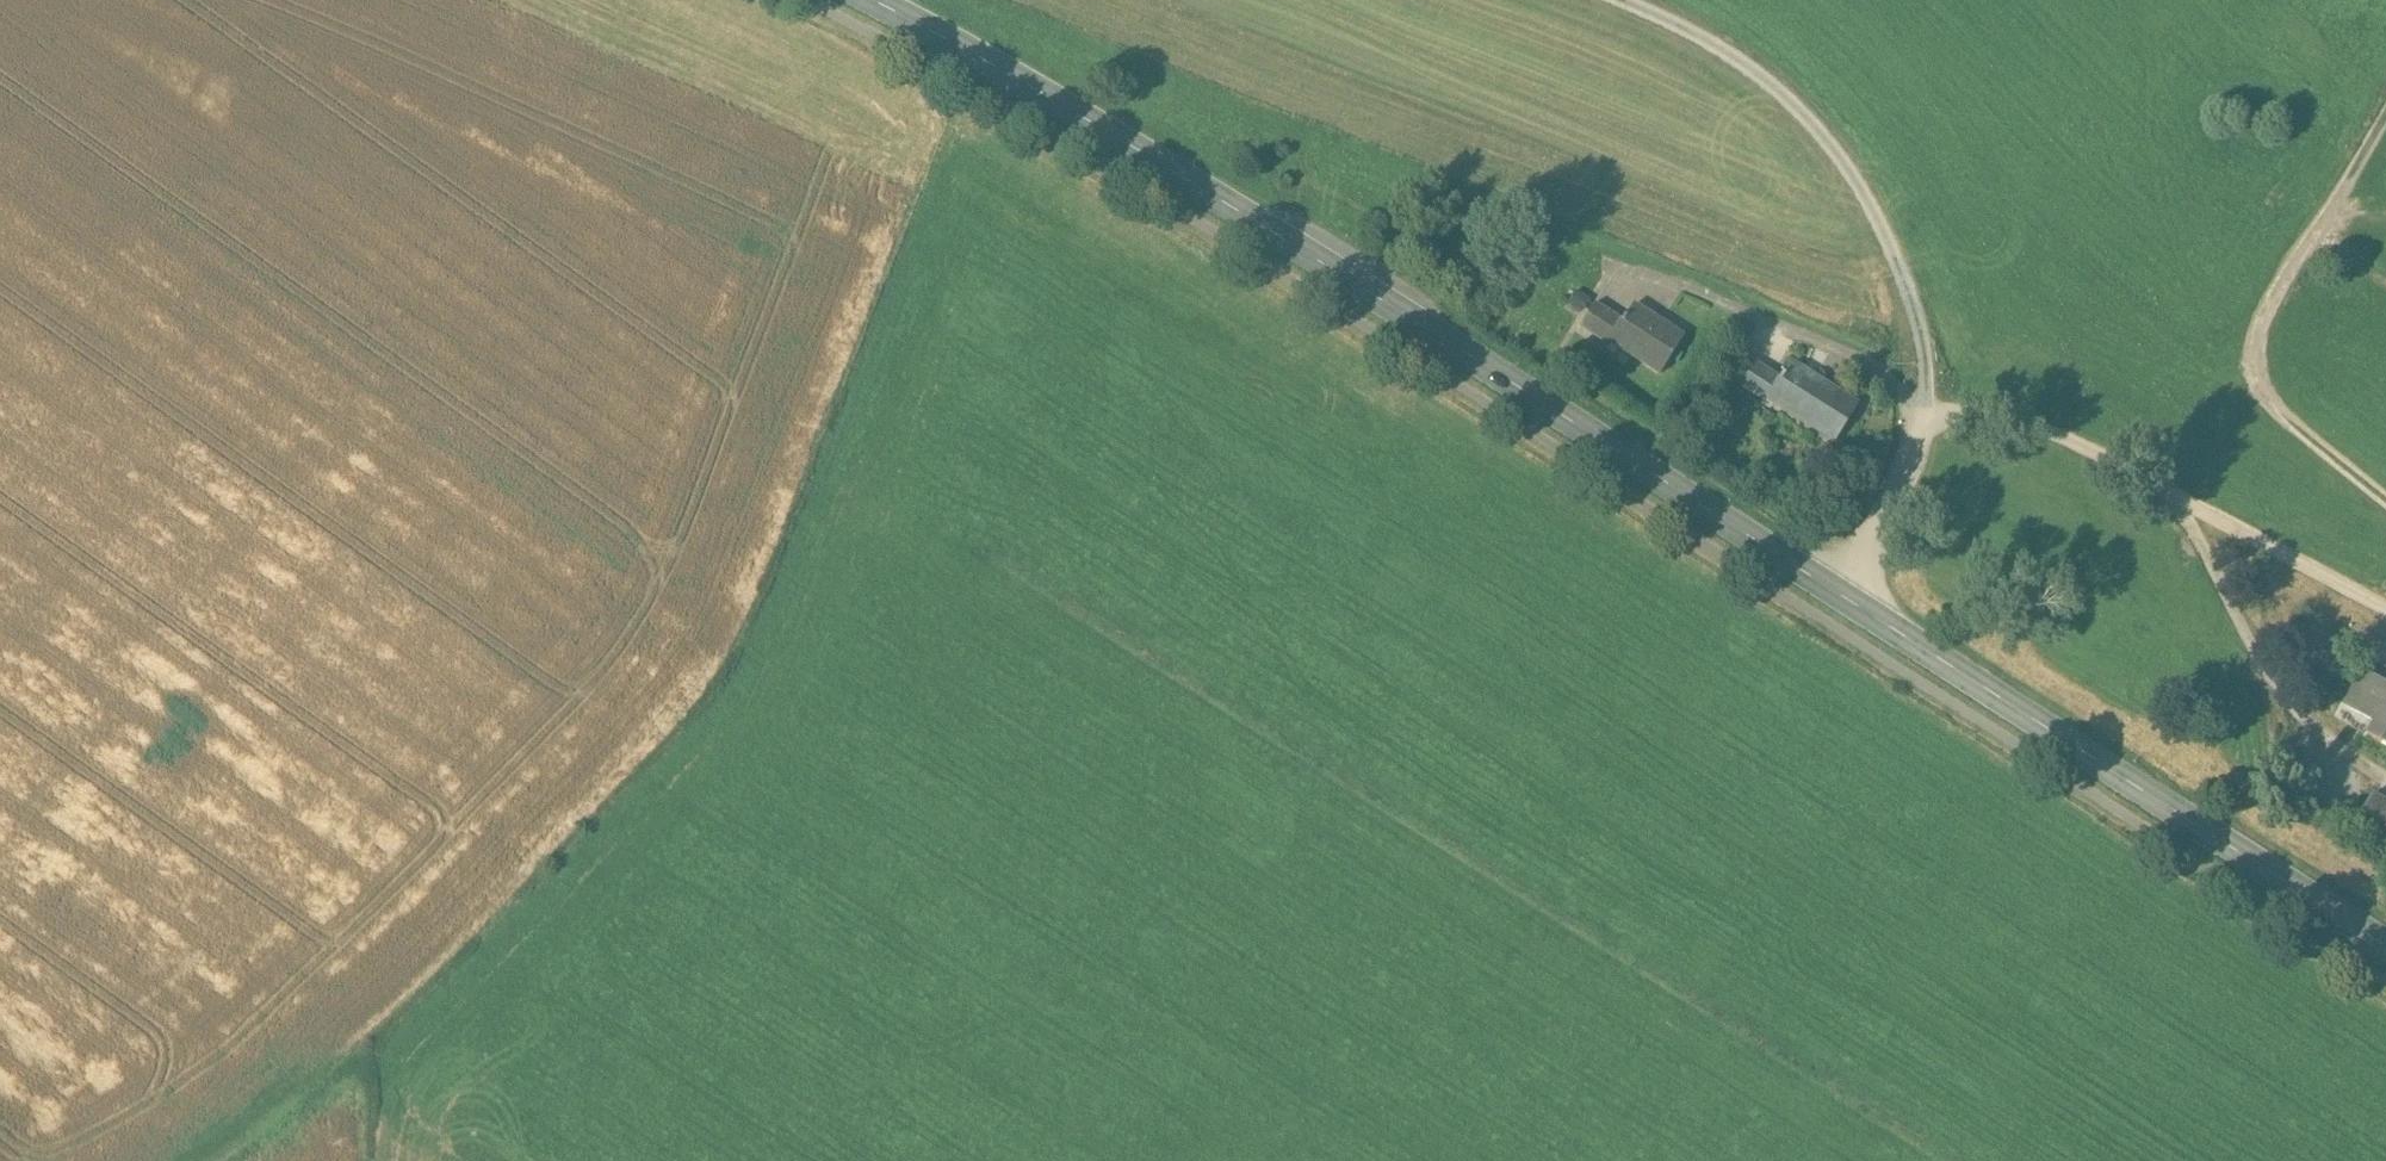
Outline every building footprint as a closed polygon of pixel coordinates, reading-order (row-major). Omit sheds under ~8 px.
[(1683,341),(1633,310),(1628,320),(1623,317),(1619,323),(1594,307),(1578,334),(1604,350),(1606,346),(1659,378),(1683,341)] [(1766,373),(1752,364),(1738,387),(1752,395),(1766,373)] [(1858,405),(1793,364),(1785,377),(1783,376),(1780,382),(1766,373),(1752,395),(1765,404),(1767,401),(1834,443),(1858,405)] [(2363,672),(2343,706),(2375,724),(2367,737),(2385,747),(2385,685),(2363,672)] [(2375,796),(2353,834),(2378,848),(2385,835),(2385,802),(2375,796)]
